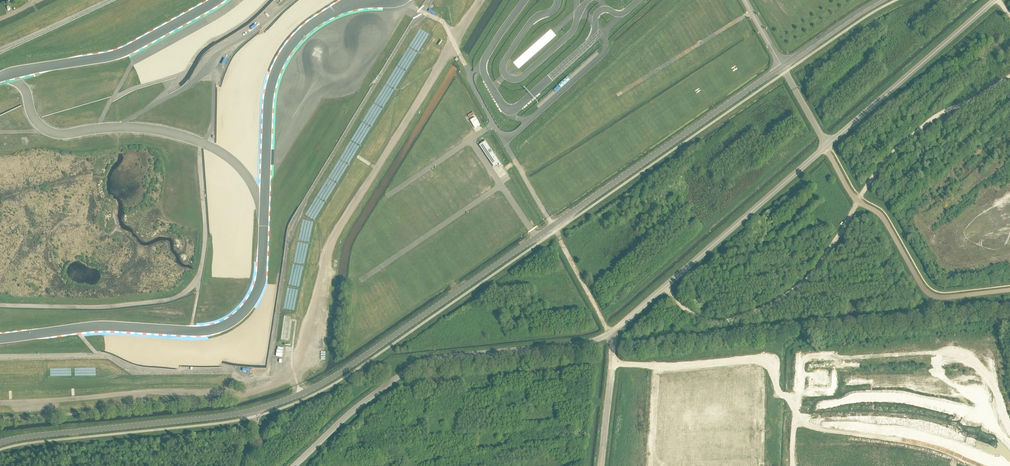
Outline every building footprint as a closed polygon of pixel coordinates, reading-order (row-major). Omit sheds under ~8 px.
[(485,142),(479,146),(493,167),(500,163),(485,142)]
